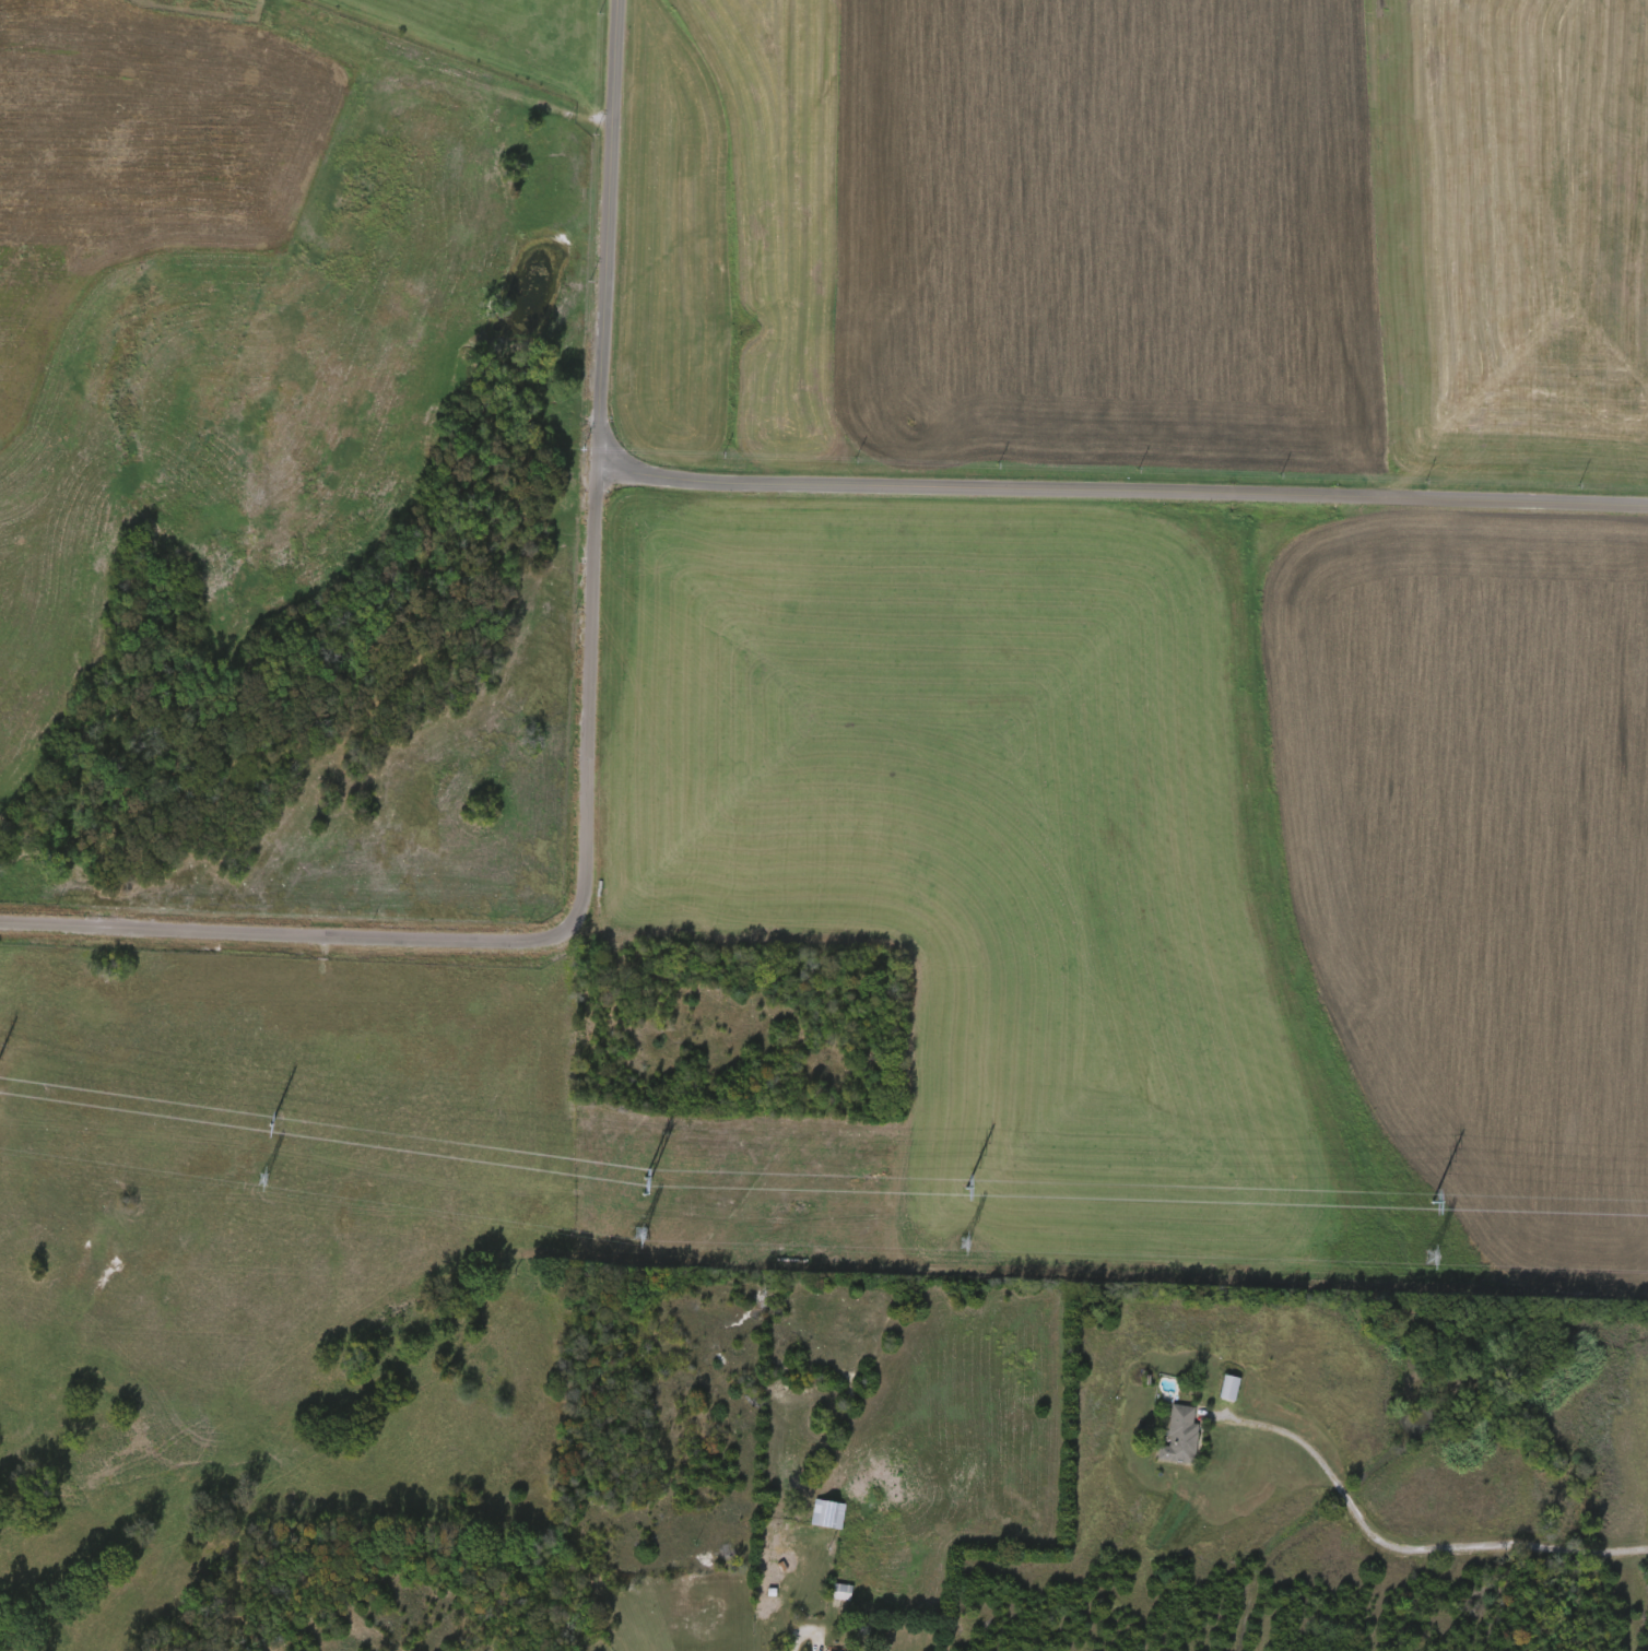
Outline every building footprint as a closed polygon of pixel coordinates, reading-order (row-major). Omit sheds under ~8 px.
[(1232,1404),(1215,1400),(1221,1376),(1236,1379),(1232,1404)] [(1162,1447),(1167,1405),(1191,1408),(1189,1424),(1193,1425),(1188,1465),(1154,1461),(1156,1447),(1162,1447)] [(843,1507),(837,1533),(805,1526),(811,1500),(843,1507)] [(846,1603),(826,1599),(831,1584),(848,1589),(846,1603)]
